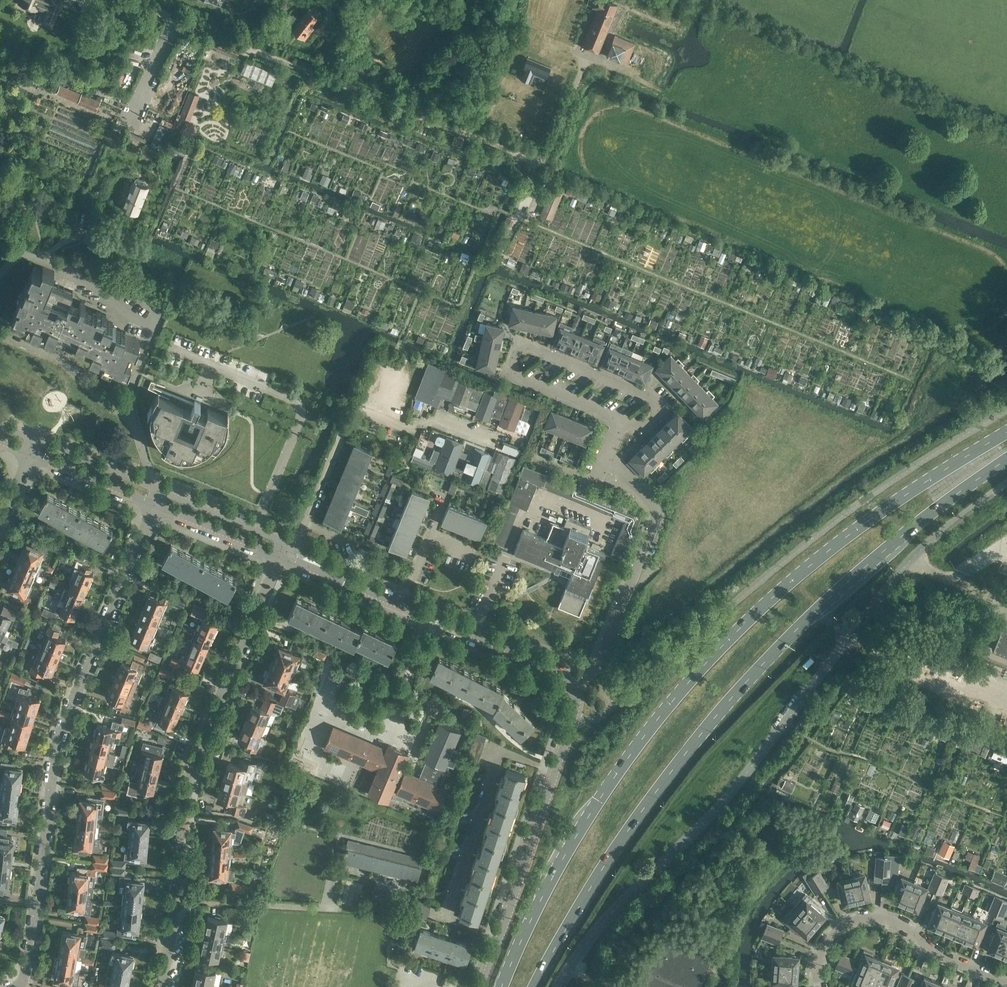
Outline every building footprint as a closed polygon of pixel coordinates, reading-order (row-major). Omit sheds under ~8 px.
[(52,26),(62,0),(21,0),(20,3),(37,10),(37,9),(45,12),(41,21),(52,26)] [(595,52),(614,5),(603,0),(592,0),(589,7),(594,9),(579,45),(595,52)] [(294,28),(305,38),(313,28),(310,26),(317,17),(308,9),(300,19),(293,13),(287,21),(294,27),(294,28)] [(316,29),(325,36),(332,27),(322,20),(319,23),(320,24),(316,29)] [(553,40),(570,47),(573,38),(556,31),(553,40)] [(603,55),(623,63),(631,43),(611,35),(603,55)] [(217,47),(215,52),(236,61),(238,55),(217,47)] [(534,74),(546,79),(551,67),(527,57),(518,77),(531,82),(534,74)] [(276,75),(246,62),(241,75),(271,87),(276,75)] [(60,85),(57,93),(78,102),(96,110),(100,101),(82,93),(81,94),(60,85)] [(189,123),(199,96),(190,92),(180,119),(189,123)] [(303,176),(311,178),(313,168),(305,167),(303,176)] [(328,184),(331,176),(323,173),(320,182),(328,184)] [(134,182),(124,206),(137,212),(147,187),(141,185),(143,181),(142,179),(138,177),(136,178),(134,182)] [(540,214),(551,219),(563,190),(552,185),(540,214)] [(84,344),(92,347),(90,352),(99,356),(100,353),(105,355),(101,364),(111,368),(113,363),(127,369),(131,360),(126,357),(130,347),(136,350),(139,340),(125,334),(126,331),(112,326),(114,322),(105,319),(107,314),(98,310),(97,312),(84,307),(87,300),(82,298),(82,299),(80,298),(80,297),(78,297),(79,296),(78,296),(78,295),(76,294),(76,293),(73,292),(73,290),(51,280),(55,270),(43,266),(41,271),(33,268),(24,290),(22,289),(18,299),(22,300),(20,305),(18,305),(14,314),(29,320),(30,319),(34,320),(31,328),(40,332),(42,327),(46,329),(45,333),(54,337),(57,329),(72,334),(73,332),(77,334),(77,336),(85,340),(84,344)] [(532,292),(530,297),(543,302),(544,298),(532,292)] [(348,297),(343,308),(350,312),(355,300),(348,297)] [(507,324),(518,326),(522,307),(511,305),(507,324)] [(522,307),(518,326),(529,328),(533,310),(522,307)] [(544,312),(533,310),(529,328),(540,330),(544,312)] [(544,312),(540,330),(550,333),(554,314),(544,312)] [(583,313),(581,318),(594,323),(596,318),(583,313)] [(551,344),(564,349),(571,332),(570,331),(572,326),(558,321),(556,328),(558,328),(551,344)] [(482,335),(499,338),(502,327),(484,324),(482,335)] [(564,349),(574,353),(581,336),(571,332),(564,349)] [(474,333),(473,339),(478,340),(478,339),(481,339),(480,345),(497,349),(499,338),(482,335),(474,333)] [(645,338),(632,333),(630,338),(643,343),(645,338)] [(462,347),(467,349),(472,337),(468,335),(462,347)] [(581,336),(574,353),(585,357),(592,340),(581,336)] [(592,340),(585,357),(594,361),(599,350),(602,352),(606,344),(604,343),(605,341),(594,336),(592,340)] [(601,364),(613,369),(620,351),(622,346),(611,342),(609,347),(608,346),(601,364)] [(478,356),(494,360),(497,349),(480,345),(478,356)] [(620,351),(613,369),(623,373),(630,356),(633,350),(622,346),(620,351)] [(655,368),(664,378),(679,363),(669,354),(655,368)] [(494,360),(478,356),(475,367),(492,370),(494,360)] [(641,360),(630,356),(623,373),(634,377),(641,360)] [(414,394),(438,403),(441,394),(450,398),(460,373),(427,360),(414,394)] [(641,360),(634,377),(644,381),(651,364),(641,360)] [(664,378),(672,385),(686,371),(679,363),(664,378)] [(769,366),(767,375),(774,377),(777,369),(769,366)] [(736,378),(712,369),(710,373),(734,383),(736,378)] [(686,371),(672,385),(680,393),(694,379),(686,371)] [(472,384),(460,379),(452,401),(464,406),(472,384)] [(680,393),(688,401),(702,387),(694,379),(680,393)] [(495,387),(493,393),(501,396),(505,398),(508,392),(495,387)] [(688,401),(695,409),(710,395),(702,387),(688,401)] [(482,390),(477,388),(473,399),(478,402),(482,390)] [(485,390),(476,414),(488,419),(490,414),(500,418),(502,411),(496,409),(501,396),(493,393),(485,390)] [(179,456),(179,457),(180,456),(184,456),(187,456),(190,456),(193,455),(196,455),(202,452),(205,451),(208,449),(210,447),(212,444),(216,446),(213,448),(216,447),(220,443),(223,438),(226,433),(227,433),(226,432),(228,427),(229,421),(229,418),(228,412),(228,413),(228,416),(208,408),(206,415),(197,411),(201,402),(195,400),(194,402),(186,399),(183,405),(161,396),(161,395),(159,393),(157,395),(156,396),(155,398),(153,403),(152,405),(151,409),(150,409),(150,410),(151,410),(151,413),(151,419),(152,425),(153,428),(156,434),(159,439),(164,443),(166,445),(165,449),(162,447),(164,449),(167,451),(170,453),(173,454),(179,456)] [(511,395),(499,424),(513,429),(525,400),(511,395)] [(710,395),(695,409),(705,419),(719,404),(710,395)] [(501,398),(497,409),(502,411),(507,400),(501,398)] [(201,403),(198,410),(205,413),(208,406),(201,403)] [(521,418),(527,420),(531,409),(525,407),(521,418)] [(544,426),(554,431),(561,414),(550,410),(544,426)] [(668,420),(682,434),(690,426),(676,412),(668,420)] [(561,414),(554,431),(564,435),(571,418),(561,414)] [(564,435),(574,439),(581,422),(571,418),(564,435)] [(660,427),(675,442),(682,434),(668,420),(660,427)] [(581,422),(574,439),(585,443),(591,426),(581,422)] [(675,442),(660,427),(653,435),(667,449),(675,442)] [(447,434),(435,464),(451,470),(463,440),(447,434)] [(653,435),(645,443),(659,457),(667,449),(653,435)] [(637,450),(651,465),(659,457),(645,443),(637,450)] [(354,444),(350,454),(367,460),(371,451),(354,444)] [(473,444),(461,476),(477,482),(489,450),(473,444)] [(440,451),(434,449),(430,460),(436,462),(440,451)] [(501,450),(487,485),(502,491),(515,456),(501,450)] [(651,465),(637,450),(625,462),(640,476),(651,465)] [(411,461),(416,463),(419,454),(414,452),(411,461)] [(350,454),(347,463),(363,470),(367,460),(350,454)] [(464,460),(459,458),(454,469),(460,472),(464,460)] [(347,463),(343,473),(360,480),(363,470),(347,463)] [(503,546),(519,505),(526,507),(536,484),(625,520),(610,555),(618,558),(620,559),(622,558),(623,557),(625,556),(640,518),(640,517),(640,515),(640,513),(639,512),(638,511),(637,511),(523,464),(492,542),(503,546)] [(485,469),(481,480),(487,482),(491,471),(485,469)] [(343,473),(339,482),(356,489),(360,480),(343,473)] [(391,480),(402,485),(404,479),(393,475),(391,480)] [(447,491),(453,493),(457,482),(451,480),(447,491)] [(339,482),(335,492),(352,499),(356,489),(339,482)] [(459,487),(482,497),(483,493),(461,484),(459,487)] [(407,498),(424,505),(428,496),(411,489),(407,498)] [(485,494),(497,499),(499,495),(487,490),(485,494)] [(335,492),(331,501),(348,508),(366,515),(369,509),(355,503),(354,505),(350,503),(352,499),(335,492)] [(39,510),(71,528),(80,512),(48,494),(39,510)] [(424,505),(407,498),(403,508),(420,515),(424,505)] [(331,501),(327,511),(344,518),(348,508),(331,501)] [(441,521),(460,529),(467,512),(448,504),(441,521)] [(403,508),(399,518),(415,525),(420,515),(403,508)] [(327,511),(323,520),(340,527),(344,518),(327,511)] [(385,512),(380,511),(377,519),(384,522),(386,517),(383,516),(385,512)] [(80,512),(71,528),(104,546),(113,530),(80,512)] [(467,512),(460,529),(479,537),(486,520),(467,512)] [(395,527),(412,534),(415,525),(399,518),(395,527)] [(572,570),(558,606),(567,609),(568,611),(570,611),(580,614),(605,552),(584,544),(590,527),(566,518),(563,526),(553,522),(546,539),(523,529),(514,551),(555,567),(555,568),(560,570),(562,566),(572,570)] [(391,537),(408,544),(412,534),(395,527),(391,537)] [(365,543),(376,547),(378,542),(367,537),(365,543)] [(408,544),(391,537),(387,546),(404,553),(408,544)] [(21,555),(22,555),(40,563),(43,557),(45,558),(50,544),(39,539),(38,543),(33,541),(31,546),(27,544),(25,548),(24,547),(21,555)] [(163,561),(195,578),(204,563),(171,545),(163,561)] [(60,560),(72,565),(76,553),(65,548),(60,560)] [(22,555),(17,566),(35,574),(40,563),(22,555)] [(204,563),(195,578),(228,596),(236,580),(204,563)] [(73,579),(88,585),(93,574),(87,571),(89,568),(82,565),(80,568),(73,565),(71,571),(70,571),(68,576),(71,578),(70,582),(72,582),(73,579)] [(12,577),(30,585),(35,574),(17,566),(12,577)] [(30,585),(12,577),(8,588),(19,593),(17,599),(28,604),(31,599),(25,596),(30,585)] [(73,579),(72,582),(69,589),(68,590),(83,596),(88,585),(73,579)] [(59,599),(64,601),(79,607),(83,596),(68,590),(69,589),(64,587),(59,599)] [(149,594),(144,606),(162,613),(166,603),(168,604),(172,596),(158,591),(156,597),(149,594)] [(172,604),(183,609),(187,597),(177,593),(172,604)] [(288,616),(321,632),(329,614),(296,599),(288,616)] [(79,607),(64,601),(62,605),(58,603),(55,610),(74,618),(79,607)] [(38,612),(55,619),(57,613),(40,606),(38,612)] [(144,606),(139,617),(157,624),(162,613),(144,606)] [(196,628),(212,635),(213,634),(214,634),(216,629),(215,629),(217,623),(205,618),(208,613),(193,606),(190,612),(198,615),(195,621),(198,623),(196,628)] [(6,628),(8,628),(8,627),(10,628),(17,613),(3,607),(1,612),(0,612),(0,626),(6,628)] [(329,614),(321,632),(354,648),(355,644),(362,630),(329,614)] [(139,617),(135,628),(154,636),(154,635),(153,635),(157,624),(139,617)] [(991,647),(1006,654),(1006,620),(1003,618),(991,647)] [(1,640),(1,639),(15,646),(17,642),(9,637),(9,636),(5,634),(8,628),(6,628),(0,626),(0,639),(1,640)] [(45,637),(42,643),(43,643),(42,644),(61,651),(65,640),(57,637),(59,631),(48,626),(46,632),(47,632),(45,636),(45,637)] [(355,644),(389,660),(397,642),(364,626),(362,630),(355,644)] [(135,628),(130,639),(131,640),(139,643),(138,645),(137,647),(148,651),(154,636),(135,628)] [(212,635),(196,628),(191,639),(208,646),(212,635)] [(25,636),(21,645),(27,648),(31,639),(25,636)] [(188,638),(183,649),(186,651),(203,658),(208,646),(191,639),(188,638)] [(824,643),(818,654),(823,656),(829,646),(824,643)] [(38,655),(56,662),(61,651),(42,644),(38,655)] [(274,659),(297,668),(302,657),(279,647),(274,659)] [(314,654),(324,659),(326,653),(316,649),(314,654)] [(203,658),(186,651),(184,656),(181,655),(178,661),(171,658),(169,663),(183,670),(186,664),(198,669),(200,664),(201,664),(204,659),(203,658)] [(149,657),(159,661),(162,656),(151,652),(149,657)] [(56,662),(38,655),(31,672),(41,676),(44,671),(51,674),(56,662)] [(430,674),(462,690),(471,673),(439,656),(430,674)] [(274,659),(269,670),(292,680),(297,668),(274,659)] [(117,673),(137,682),(144,666),(132,661),(130,666),(121,663),(119,667),(118,667),(116,672),(117,672),(117,673)] [(158,673),(171,678),(173,673),(160,667),(158,673)] [(292,680),(269,670),(268,669),(264,677),(266,677),(264,682),(284,690),(280,700),(291,705),(295,694),(288,691),(292,680)] [(12,671),(9,679),(24,685),(27,678),(12,671)] [(111,686),(132,694),(137,682),(117,673),(111,686)] [(471,673),(462,690),(494,707),(504,690),(471,673)] [(168,698),(183,704),(188,693),(169,685),(167,690),(171,691),(168,697),(168,698)] [(19,705),(35,710),(36,709),(37,709),(39,704),(38,703),(39,699),(28,695),(31,687),(28,686),(27,689),(19,687),(16,697),(21,699),(19,705)] [(132,694),(111,686),(110,686),(108,691),(109,692),(107,697),(115,701),(113,706),(125,711),(132,694)] [(531,719),(502,692),(492,710),(517,734),(531,719)] [(162,695),(157,706),(161,708),(161,709),(178,716),(182,707),(183,704),(168,698),(168,697),(162,695)] [(253,705),(248,716),(267,724),(271,714),(272,714),(277,702),(265,697),(260,708),(253,705)] [(11,715),(15,717),(32,722),(35,711),(35,710),(19,705),(16,704),(14,704),(11,715)] [(178,716),(161,709),(156,720),(153,726),(165,731),(166,726),(172,728),(172,727),(173,728),(178,716)] [(10,718),(11,715),(11,713),(1,710),(0,710),(0,715),(10,718)] [(121,722),(121,723),(123,723),(135,726),(136,720),(122,716),(121,722)] [(244,727),(262,735),(267,724),(248,716),(244,727)] [(15,717),(11,728),(28,733),(32,722),(15,717)] [(926,724),(923,730),(931,734),(934,728),(934,727),(936,727),(939,722),(930,718),(926,724)] [(137,725),(150,730),(152,724),(139,719),(137,725)] [(94,728),(92,735),(94,735),(94,736),(111,741),(118,743),(123,723),(121,723),(121,722),(113,720),(110,728),(97,724),(96,729),(94,728)] [(329,736),(324,747),(378,770),(368,793),(387,801),(398,777),(402,779),(396,792),(439,810),(448,790),(441,787),(450,766),(453,767),(459,752),(457,752),(453,750),(452,749),(460,731),(440,722),(424,759),(427,760),(419,778),(401,770),(408,753),(389,745),(387,750),(333,727),(329,736)] [(949,725),(948,727),(943,725),(938,736),(948,741),(953,729),(953,727),(949,725)] [(262,735),(244,727),(239,739),(248,742),(245,748),(256,752),(259,746),(258,745),(262,735)] [(28,733),(11,728),(9,734),(4,733),(2,741),(12,744),(13,741),(24,745),(26,740),(27,741),(29,735),(28,734),(28,733)] [(950,742),(961,746),(965,734),(955,730),(950,742)] [(475,738),(485,741),(486,736),(476,732),(475,738)] [(94,736),(91,748),(108,752),(111,741),(94,736)] [(485,741),(475,738),(473,743),(483,747),(485,741)] [(970,739),(968,747),(981,750),(983,741),(970,739)] [(139,761),(138,762),(159,767),(162,755),(161,755),(163,746),(143,741),(141,751),(143,751),(142,756),(145,757),(143,763),(139,761)] [(473,743),(471,749),(481,752),(483,747),(473,743)] [(1006,761),(1006,751),(997,746),(993,755),(1006,761)] [(87,759),(105,764),(108,752),(91,748),(87,759)] [(469,754),(479,758),(481,752),(471,749),(469,754)] [(479,758),(469,754),(467,760),(477,764),(479,758)] [(105,764),(87,759),(87,760),(86,760),(84,766),(86,766),(84,771),(90,773),(89,777),(102,780),(104,772),(102,771),(105,764)] [(225,774),(249,782),(249,781),(245,780),(248,770),(249,770),(251,763),(240,759),(238,765),(229,763),(225,774)] [(140,775),(156,779),(159,767),(138,762),(135,774),(140,775)] [(2,780),(20,782),(20,781),(21,781),(22,774),(21,774),(22,770),(14,769),(14,764),(1,763),(0,772),(3,773),(2,780)] [(498,786),(519,793),(525,774),(507,768),(502,782),(499,781),(498,786)] [(781,787),(791,792),(795,784),(788,780),(791,775),(787,772),(783,778),(782,778),(778,785),(781,787)] [(225,774),(222,786),(246,794),(249,782),(225,774)] [(130,779),(126,793),(144,797),(146,790),(153,792),(156,779),(140,775),(139,781),(130,779)] [(2,780),(1,792),(19,794),(20,782),(2,780)] [(101,790),(117,792),(118,784),(102,782),(101,790)] [(246,794),(222,786),(218,798),(227,800),(225,808),(244,813),(247,805),(243,804),(246,794)] [(519,793),(498,786),(496,791),(499,792),(495,805),(513,811),(519,793)] [(79,812),(97,814),(97,813),(103,814),(104,798),(105,796),(116,797),(117,792),(101,790),(101,796),(102,796),(101,799),(87,797),(87,800),(81,799),(79,812)] [(18,805),(19,794),(1,792),(0,801),(0,804),(18,805)] [(848,816),(858,820),(865,806),(856,802),(853,808),(852,807),(848,816)] [(0,804),(0,822),(1,822),(1,821),(8,822),(8,817),(16,818),(17,813),(18,813),(18,807),(18,806),(18,805),(0,804)] [(486,822),(507,829),(513,811),(495,805),(490,817),(488,817),(486,822)] [(116,813),(131,814),(132,807),(117,806),(116,813)] [(79,812),(78,824),(96,826),(96,825),(99,826),(100,824),(102,824),(103,814),(97,813),(97,814),(79,812)] [(429,825),(437,828),(440,819),(433,816),(429,825)] [(881,826),(888,828),(891,821),(884,818),(881,826)] [(130,832),(148,834),(149,822),(128,820),(128,824),(127,824),(127,825),(126,826),(126,829),(126,830),(127,831),(127,832),(130,832)] [(244,830),(251,832),(253,825),(238,820),(236,827),(244,830)] [(507,829),(486,822),(484,827),(487,828),(483,840),(501,846),(507,829)] [(78,824),(76,836),(94,837),(98,838),(99,831),(99,828),(105,829),(106,824),(102,824),(100,824),(99,826),(96,825),(96,826),(78,824)] [(215,828),(214,840),(232,842),(240,843),(244,830),(236,827),(235,830),(215,828)] [(129,844),(147,846),(148,834),(130,832),(129,844)] [(11,855),(12,853),(13,853),(13,846),(13,842),(10,841),(10,835),(0,834),(0,853),(11,855)] [(76,836),(75,848),(99,851),(100,838),(98,838),(94,837),(76,836)] [(342,861),(392,874),(398,852),(348,839),(342,861)] [(213,852),(231,854),(232,842),(214,840),(213,852)] [(476,852),(474,857),(495,864),(501,846),(483,840),(479,853),(476,852)] [(147,846),(129,844),(128,852),(125,852),(125,856),(129,856),(128,861),(139,862),(140,858),(146,858),(147,846)] [(938,849),(935,855),(943,859),(946,853),(938,849)] [(968,849),(965,857),(971,859),(969,867),(975,869),(980,853),(968,849)] [(213,852),(212,864),(230,866),(231,854),(213,852)] [(398,852),(392,874),(418,880),(424,858),(398,852)] [(0,853),(0,864),(10,866),(11,855),(0,853)] [(93,862),(108,863),(109,857),(93,855),(93,862)] [(471,875),(490,881),(495,864),(474,857),(473,862),(476,863),(471,875)] [(875,876),(882,876),(883,858),(876,858),(875,876)] [(882,876),(881,883),(889,883),(889,880),(894,881),(895,876),(897,876),(898,859),(883,858),(882,876)] [(110,867),(125,868),(126,861),(111,859),(110,867)] [(70,876),(69,883),(70,883),(70,884),(89,886),(94,887),(96,875),(95,875),(95,869),(107,870),(108,863),(93,862),(92,869),(87,868),(87,869),(78,867),(77,872),(72,872),(71,876),(70,876)] [(9,878),(10,866),(0,864),(0,876),(9,878)] [(212,864),(210,877),(224,878),(224,879),(233,880),(234,866),(230,866),(212,864)] [(124,885),(124,892),(142,894),(143,883),(135,882),(135,880),(131,879),(131,876),(124,876),(124,874),(125,874),(125,868),(110,867),(110,873),(121,874),(121,875),(120,875),(119,885),(124,885)] [(1004,885),(1006,879),(1006,874),(995,869),(991,879),(1004,885)] [(812,875),(821,891),(828,887),(818,871),(812,875)] [(927,890),(934,892),(941,876),(934,873),(927,890)] [(464,887),(463,892),(484,899),(490,881),(471,875),(467,888),(464,887)] [(821,891),(812,875),(806,879),(815,895),(821,891)] [(0,876),(0,889),(7,890),(8,885),(9,885),(9,878),(0,876)] [(851,879),(856,900),(868,897),(867,892),(869,892),(866,880),(864,880),(863,876),(851,879)] [(941,876),(934,892),(941,895),(948,878),(941,876)] [(856,900),(851,879),(838,882),(840,886),(837,887),(840,899),(843,898),(844,903),(856,900)] [(893,899),(904,904),(913,884),(901,879),(899,883),(897,882),(892,894),(895,895),(893,899)] [(229,887),(244,892),(246,886),(231,881),(229,887)] [(70,884),(68,896),(87,898),(93,899),(94,887),(89,886),(70,884)] [(913,884),(904,904),(916,908),(918,904),(920,905),(925,893),(922,893),(924,888),(913,884)] [(961,892),(968,895),(972,887),(965,884),(961,892)] [(972,887),(968,895),(975,898),(979,889),(972,887)] [(124,892),(122,905),(141,906),(142,894),(124,892)] [(484,899),(463,892),(461,897),(464,898),(459,913),(477,919),(484,899)] [(805,893),(793,907),(798,911),(815,925),(823,915),(819,912),(821,911),(811,902),(813,900),(805,893)] [(68,896),(67,903),(68,903),(67,908),(74,909),(74,913),(81,914),(91,915),(93,899),(87,898),(68,896),(68,897),(68,896)] [(988,912),(995,915),(1001,899),(994,896),(988,912)] [(418,909),(429,912),(430,906),(426,905),(427,900),(422,898),(418,909)] [(995,915),(1002,918),(1006,905),(1006,901),(1001,899),(995,915)] [(121,916),(139,918),(141,906),(122,905),(121,916)] [(930,925),(941,930),(950,910),(949,909),(938,905),(936,909),(934,908),(929,920),(931,921),(930,925)] [(787,917),(784,921),(790,927),(792,925),(802,933),(803,931),(807,934),(815,925),(798,911),(793,907),(786,916),(787,917)] [(950,910),(941,930),(945,931),(944,933),(951,936),(962,912),(950,907),(949,909),(950,910)] [(429,912),(418,909),(416,914),(427,918),(429,912)] [(973,916),(962,912),(951,936),(959,939),(960,937),(963,939),(973,916)] [(85,923),(101,926),(102,918),(86,915),(85,923)] [(118,916),(117,931),(117,932),(117,935),(133,937),(133,930),(138,930),(138,925),(139,926),(140,919),(139,919),(139,918),(121,916),(118,916)] [(205,929),(224,934),(227,920),(208,916),(205,929)] [(973,916),(963,939),(975,944),(977,939),(979,940),(984,929),(981,928),(983,923),(982,923),(983,921),(973,916)] [(764,931),(780,938),(783,931),(767,924),(764,931)] [(1000,954),(1006,938),(1006,933),(1002,931),(1004,926),(997,924),(995,929),(997,930),(995,933),(993,933),(988,944),(991,945),(989,949),(1000,954)] [(101,936),(116,939),(117,935),(117,932),(102,929),(101,936)] [(224,934),(205,929),(202,942),(221,947),(224,934)] [(420,929),(414,947),(427,952),(438,955),(449,959),(465,964),(472,945),(456,940),(454,945),(443,941),(432,937),(433,933),(420,929)] [(645,986),(698,986),(713,951),(660,929),(644,968),(638,966),(632,982),(645,986)] [(780,938),(764,931),(761,938),(778,945),(780,938)] [(63,932),(61,945),(79,948),(85,949),(87,936),(84,935),(63,932)] [(242,937),(231,935),(230,941),(241,943),(242,937)] [(99,945),(115,947),(116,940),(100,938),(99,945)] [(221,947),(202,942),(199,956),(218,960),(221,947)] [(61,945),(59,956),(77,959),(81,960),(82,957),(83,957),(85,949),(79,948),(61,945)] [(861,959),(857,969),(874,977),(881,959),(872,955),(873,953),(864,950),(860,959),(861,959)] [(113,964),(130,968),(133,956),(113,952),(112,956),(110,956),(108,963),(112,964),(113,964)] [(774,969),(796,971),(796,958),(792,958),(792,955),(780,954),(779,957),(775,956),(775,958),(772,958),(772,967),(774,968),(774,969)] [(838,962),(852,967),(854,960),(841,955),(838,962)] [(59,956),(57,967),(75,970),(80,971),(82,962),(81,962),(81,960),(77,959),(59,956)] [(874,977),(892,984),(896,974),(895,974),(898,967),(891,964),(891,963),(881,959),(874,977)] [(852,967),(838,962),(835,969),(849,974),(852,967)] [(110,975),(110,976),(128,980),(130,968),(113,964),(112,964),(110,975)] [(55,979),(68,982),(67,986),(77,986),(80,971),(75,970),(57,967),(55,979)] [(193,981),(213,985),(216,972),(196,967),(193,981)] [(796,971),(774,969),(773,981),(777,982),(777,984),(790,985),(790,983),(795,983),(796,971)] [(874,977),(857,969),(853,979),(854,979),(851,986),(852,986),(870,986),(874,977)] [(897,986),(899,986),(905,986),(909,977),(902,974),(897,986)] [(105,986),(126,986),(128,980),(110,976),(110,975),(107,975),(105,986)] [(870,986),(890,986),(892,984),(874,977),(870,986)] [(916,980),(909,977),(905,986),(913,986),(916,980)] [(941,984),(931,980),(924,977),(921,985),(920,984),(919,986),(939,986),(941,984)]
